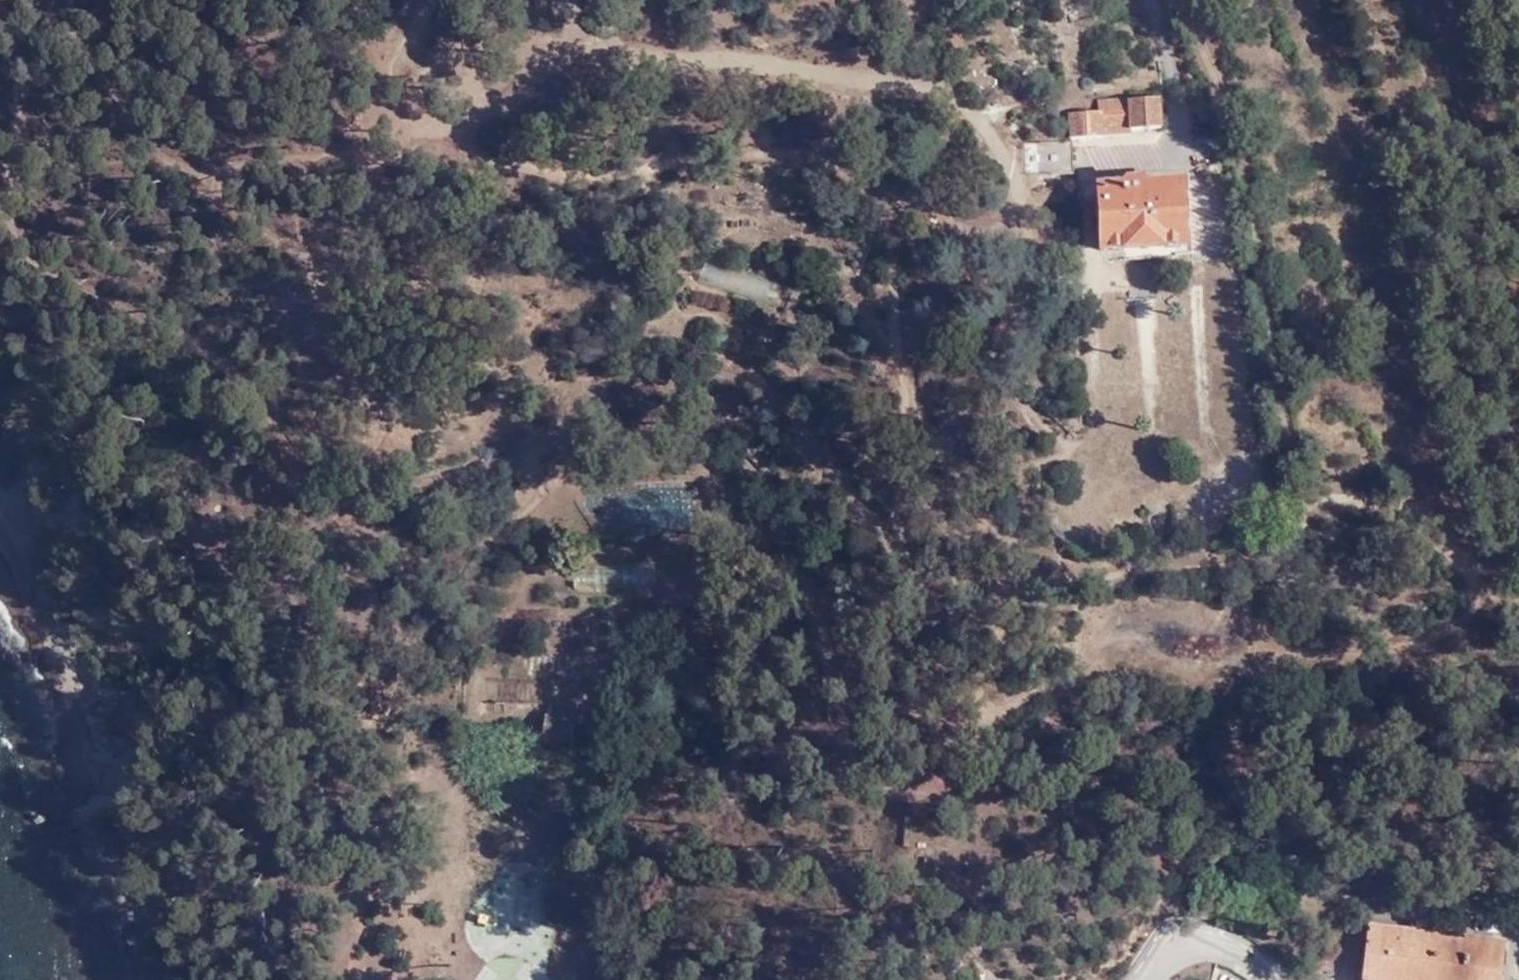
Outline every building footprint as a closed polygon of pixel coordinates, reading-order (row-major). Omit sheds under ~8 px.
[(1158,128),(1156,100),(1097,103),(1097,113),(1069,114),(1070,138),(1100,138),(1100,133),(1129,132),(1129,129),(1158,128)] [(1181,246),(1180,184),(1145,186),(1141,180),(1128,181),(1124,185),(1123,187),(1098,188),(1100,251),(1181,246)] [(571,745),(575,722),(543,716),(539,739),(571,745)] [(437,779),(430,778),(428,777),(425,791),(435,792),(437,779)] [(1362,977),(1367,979),(1498,979),(1502,942),(1367,927),(1362,977)]
